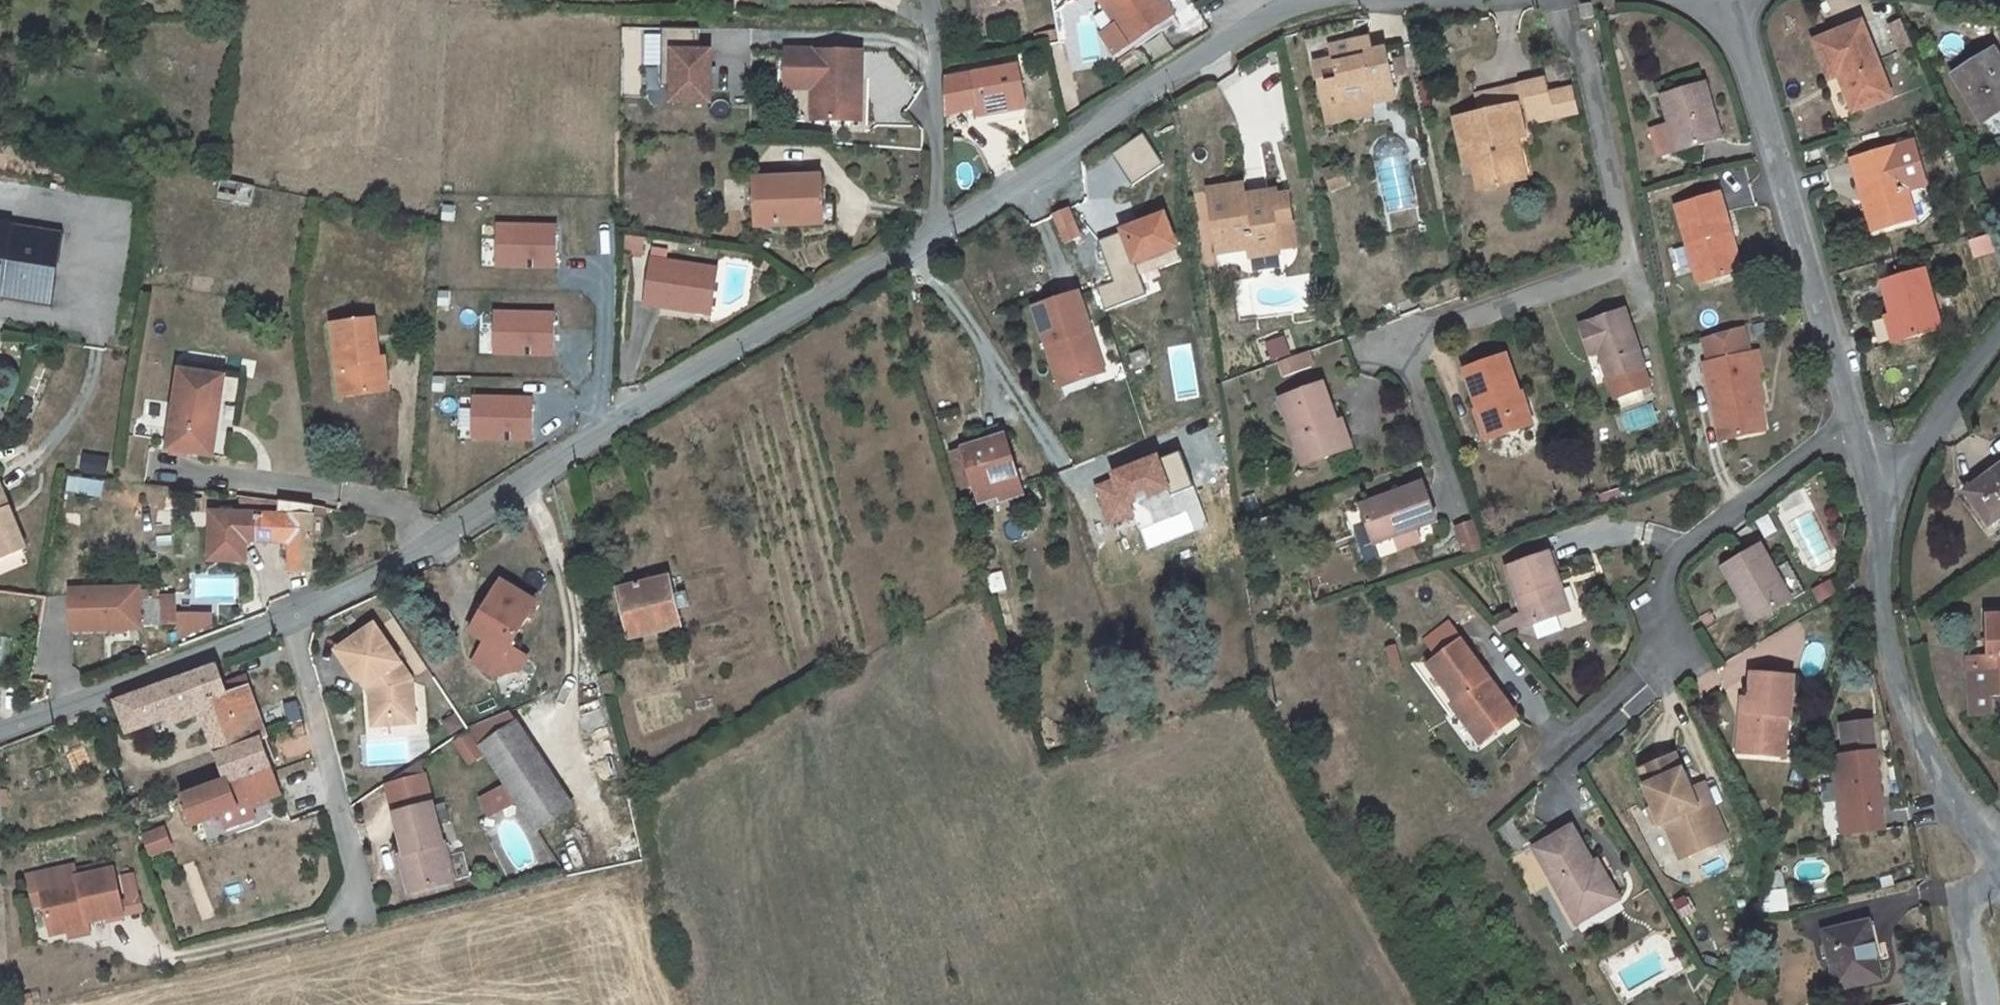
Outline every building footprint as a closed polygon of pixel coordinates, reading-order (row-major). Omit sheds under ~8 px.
[(1117,25),(1131,45),(1174,17),(1163,0),(1100,0),(1117,25)] [(1592,7),(1580,9),(1582,20),(1594,18),(1592,7)] [(1899,52),(1911,47),(1900,22),(1889,27),(1899,52)] [(1859,24),(1814,43),(1828,80),(1838,76),(1852,112),(1889,97),(1859,24)] [(1117,25),(1101,35),(1114,56),(1131,45),(1117,25)] [(701,30),(663,29),(663,52),(673,52),(673,87),(672,103),(712,104),(713,52),(700,51),(701,30)] [(1056,41),(1055,33),(1046,35),(1047,43),(1056,41)] [(1372,114),(1370,102),(1392,98),(1383,51),(1366,54),(1369,38),(1332,45),(1333,60),(1314,64),(1326,123),(1372,114)] [(786,90),(814,90),(821,91),(820,122),(862,122),(862,53),(787,51),(786,90)] [(673,52),(663,52),(662,87),(673,87),(673,52)] [(1999,111),(1999,65),(1992,52),(1952,76),(1981,123),(1999,111)] [(1402,57),(1396,59),(1398,75),(1405,74),(1402,57)] [(971,64),(947,68),(947,81),(973,77),(971,64)] [(1026,100),(1019,68),(1003,72),(996,73),(973,77),(947,81),(947,116),(979,109),(1026,100)] [(1522,85),(1526,104),(1530,124),(1578,113),(1572,90),(1548,95),(1545,80),(1522,85)] [(1703,84),(1661,97),(1669,124),(1652,129),(1660,156),(1720,138),(1703,84)] [(1522,85),(1475,95),(1479,113),(1518,105),(1526,104),(1522,85)] [(1028,110),(1026,100),(979,109),(980,119),(1028,110)] [(1518,105),(1479,113),(1455,118),(1461,151),(1470,150),(1473,165),(1479,190),(1516,182),(1507,142),(1516,140),(1533,136),(1530,124),(1522,126),(1518,105)] [(1953,145),(1946,127),(1936,130),(1944,149),(1953,145)] [(1507,142),(1516,182),(1525,180),(1516,140),(1507,142)] [(1894,149),(1851,161),(1871,231),(1914,219),(1906,192),(1924,187),(1912,144),(1894,149)] [(1461,151),(1465,167),(1473,165),(1470,150),(1461,151)] [(1333,168),(1324,170),(1329,190),(1347,187),(1343,172),(1334,174),(1333,168)] [(823,206),(821,178),(754,181),(756,226),(824,225),(823,206)] [(1275,227),(1291,225),(1287,194),(1244,200),(1242,184),(1208,189),(1218,253),(1248,248),(1249,257),(1278,253),(1278,249),(1275,227)] [(1719,196),(1677,207),(1698,282),(1740,271),(1719,196)] [(835,206),(823,206),(824,225),(836,225),(835,206)] [(1068,209),(1052,215),(1064,243),(1079,236),(1068,209)] [(560,224),(486,222),(485,267),(558,269),(560,224)] [(52,307),(63,233),(0,223),(0,299),(52,307)] [(1278,249),(1294,247),(1291,225),(1275,227),(1278,249)] [(649,239),(625,236),(625,251),(646,254),(649,239)] [(669,251),(654,249),(652,261),(667,263),(669,251)] [(686,303),(711,307),(717,271),(667,263),(652,261),(645,304),(685,311),(686,303)] [(1923,272),(1883,285),(1892,316),(1899,341),(1939,329),(1923,272)] [(1078,334),(1089,330),(1077,294),(1034,308),(1060,386),(1092,375),(1078,334)] [(685,311),(710,315),(711,307),(686,303),(685,311)] [(554,312),(481,310),(480,356),(553,357),(554,312)] [(1615,398),(1650,385),(1643,367),(1624,311),(1580,326),(1590,355),(1598,353),(1608,380),(1615,398)] [(1885,319),(1892,343),(1899,341),(1892,316),(1885,319)] [(378,360),(373,321),(333,326),(343,396),(376,392),(373,371),(384,370),(383,359),(378,360)] [(1704,365),(1720,439),(1757,432),(1749,392),(1761,389),(1757,373),(1762,371),(1758,353),(1750,354),(1744,326),(1704,338),(1709,364),(1704,365)] [(1092,375),(1103,372),(1089,330),(1078,334),(1092,375)] [(1309,368),(1304,353),(1279,362),(1284,376),(1309,368)] [(1494,439),(1529,426),(1505,357),(1463,371),(1476,408),(1482,406),(1494,439)] [(373,371),(376,392),(387,391),(384,370),(373,371)] [(223,378),(179,371),(168,449),(212,456),(223,378)] [(1303,465),(1351,448),(1342,422),(1337,424),(1322,384),(1280,399),(1303,465)] [(1759,407),(1765,406),(1761,389),(1749,392),(1757,432),(1765,431),(1759,407)] [(534,397),(460,395),(459,441),(533,442),(534,397)] [(1473,410),(1484,442),(1494,439),(1482,406),(1476,408),(1473,410)] [(984,443),(962,449),(964,453),(974,486),(979,502),(998,496),(999,502),(1022,494),(1003,436),(999,437),(996,427),(981,432),(984,443)] [(962,490),(974,486),(964,453),(952,457),(962,490)] [(1965,491),(1990,525),(1999,517),(1999,466),(1965,491)] [(1361,506),(1374,546),(1394,538),(1417,530),(1436,523),(1422,485),(1361,506)] [(0,488),(0,559),(25,549),(0,488)] [(279,502),(279,517),(313,519),(314,506),(279,502)] [(312,572),(313,540),(313,519),(279,517),(213,514),(211,559),(245,561),(245,542),(284,543),(291,544),(291,553),(290,572),(312,572)] [(1417,530),(1394,538),(1399,551),(1421,543),(1417,530)] [(1742,600),(1739,602),(1752,623),(1790,601),(1773,571),(1759,547),(1723,568),(1742,600)] [(1547,554),(1507,569),(1523,614),(1528,627),(1534,625),(1539,639),(1563,630),(1558,617),(1565,614),(1554,583),(1557,582),(1547,554)] [(1786,563),(1773,571),(1790,601),(1803,593),(1786,563)] [(198,577),(198,604),(235,605),(235,577),(198,577)] [(675,609),(672,594),(668,578),(619,590),(631,637),(680,625),(675,609)] [(536,603),(499,583),(471,632),(507,653),(536,603)] [(70,591),(70,631),(140,630),(140,590),(70,591)] [(684,592),(672,594),(675,609),(687,606),(684,592)] [(157,593),(142,594),(142,602),(157,602),(157,596),(157,593)] [(172,596),(157,596),(157,602),(158,624),(173,623),(172,596)] [(143,624),(158,624),(157,602),(142,602),(143,624)] [(1523,614),(1491,625),(1501,637),(1528,627),(1523,614)] [(188,615),(177,615),(177,638),(187,633),(188,615)] [(208,615),(188,615),(187,633),(208,625),(208,615)] [(1986,617),(1987,657),(1988,667),(1970,667),(1972,715),(1993,714),(1991,695),(1999,695),(1999,617),(1986,617)] [(411,679),(373,623),(335,650),(357,681),(363,677),(366,674),(376,688),(377,705),(390,715),(394,714),(395,719),(414,717),(411,679)] [(1449,630),(1445,625),(1422,641),(1426,646),(1449,630)] [(1510,710),(1459,642),(1428,665),(1426,667),(1453,703),(1449,705),(1468,730),(1475,724),(1486,739),(1502,728),(1496,720),(1510,710)] [(1987,657),(1970,657),(1970,667),(1988,667),(1987,657)] [(224,683),(217,664),(116,702),(128,733),(176,715),(178,722),(201,713),(208,732),(238,720),(224,683)] [(376,688),(366,674),(363,677),(370,688),(373,722),(395,719),(394,714),(390,715),(377,705),(376,688)] [(611,674),(598,677),(603,698),(616,695),(611,674)] [(247,744),(261,740),(267,738),(244,676),(224,683),(238,720),(247,744)] [(1750,733),(1749,756),(1772,758),(1773,740),(1785,730),(1789,680),(1753,677),(1751,702),(1743,702),(1740,732),(1750,733)] [(1516,718),(1510,710),(1496,720),(1502,728),(1516,718)] [(261,740),(247,744),(238,720),(208,732),(227,783),(271,768),(261,740)] [(293,730),(303,727),(301,721),(292,723),(293,730)] [(516,723),(482,746),(538,831),(573,807),(516,723)] [(1486,739),(1475,724),(1468,730),(1479,744),(1486,739)] [(295,736),(304,734),(303,727),(293,730),(295,736)] [(1772,758),(1782,759),(1785,730),(1773,740),(1772,758)] [(1828,765),(1841,842),(1883,835),(1864,730),(1834,735),(1839,763),(1828,765)] [(1740,732),(1739,756),(1749,756),(1750,733),(1740,732)] [(1693,802),(1688,804),(1685,795),(1689,793),(1688,792),(1673,756),(1639,770),(1646,786),(1643,788),(1651,807),(1647,809),(1655,826),(1659,824),(1666,827),(1680,860),(1707,848),(1700,831),(1714,826),(1703,798),(1693,802)] [(387,784),(394,814),(432,805),(421,760),(387,784)] [(281,795),(273,773),(271,768),(227,783),(183,798),(194,827),(281,795)] [(1703,785),(1688,792),(1689,793),(1693,802),(1703,798),(1714,826),(1700,831),(1707,848),(1726,841),(1719,824),(1703,785)] [(500,791),(480,795),(484,815),(504,811),(500,791)] [(1693,802),(1689,793),(1685,795),(1688,804),(1693,802)] [(400,855),(409,892),(446,883),(437,846),(442,845),(432,805),(394,814),(405,854),(400,855)] [(166,826),(144,832),(150,856),(173,850),(166,826)] [(1534,849),(1576,924),(1617,901),(1598,868),(1595,870),(1571,829),(1534,849)] [(446,883),(455,880),(448,855),(445,844),(442,845),(437,846),(446,883)] [(77,879),(114,871),(112,861),(75,869),(77,879)] [(120,902),(119,895),(114,871),(77,879),(79,887),(43,894),(52,936),(88,929),(87,923),(122,915),(122,914),(120,902)] [(131,875),(121,877),(124,892),(135,889),(131,875)] [(138,899),(120,902),(122,914),(140,911),(138,899)] [(1823,933),(1835,990),(1881,980),(1868,923),(1823,933)]
